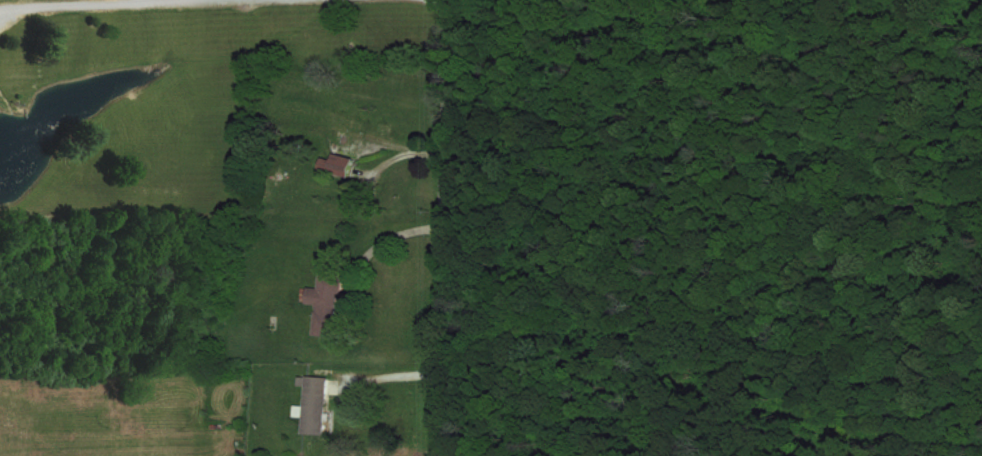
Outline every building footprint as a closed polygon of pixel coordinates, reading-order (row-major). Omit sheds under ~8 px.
[(347,179),(354,162),(333,154),(326,170),(347,179)] [(315,306),(311,336),(330,339),(338,281),(317,278),(316,290),(306,289),(304,305),(315,306)] [(326,379),(298,378),(298,387),(304,387),(303,407),(293,407),(293,419),(301,419),(301,436),(324,437),(326,379)]
